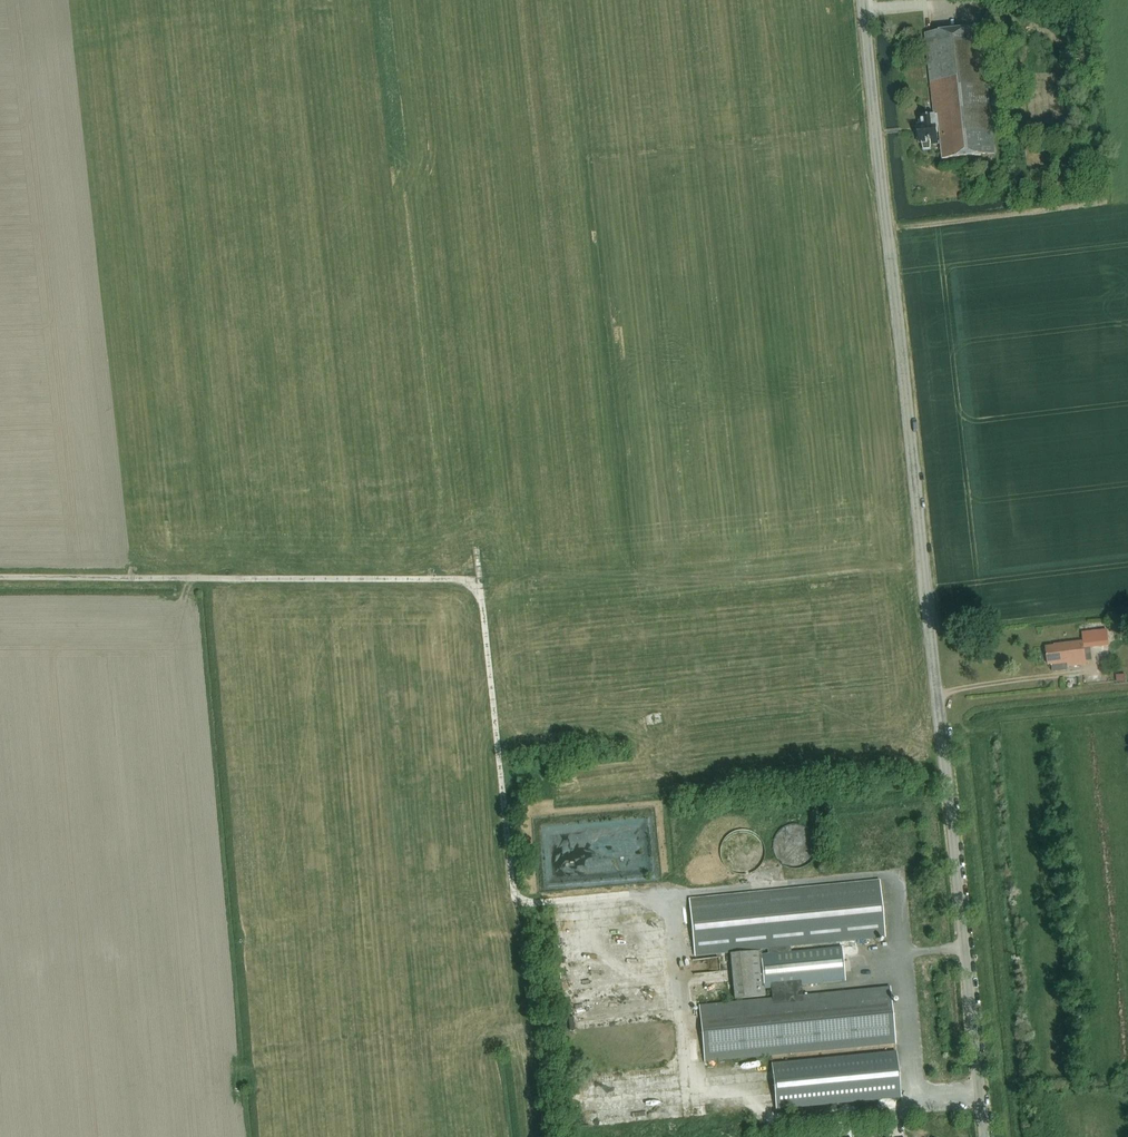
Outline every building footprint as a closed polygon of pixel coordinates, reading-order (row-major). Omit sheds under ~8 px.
[(943,158),(995,153),(982,26),(927,31),(935,113),(921,115),(923,128),(919,129),(917,131),(918,137),(920,139),(920,141),(922,141),(922,143),(925,150),(931,149),(931,142),(939,141),(938,131),(940,131),(943,158)] [(1086,664),(1085,648),(1084,641),(1056,644),(1056,646),(1046,647),(1048,664),(1052,664),(1053,673),(1068,671),(1068,666),(1086,664)] [(727,868),(756,868),(757,833),(727,833),(727,868)] [(766,996),(765,990),(772,989),(773,1000),(700,1007),(705,1064),(895,1045),(889,989),(802,997),(801,987),(845,983),(842,949),(791,954),(790,948),(885,938),(879,882),(689,901),(694,957),(768,950),(769,957),(762,957),(761,951),(731,954),(731,960),(735,993),(735,999),(766,996)] [(895,1054),(772,1066),(776,1111),(900,1098),(895,1054)]
